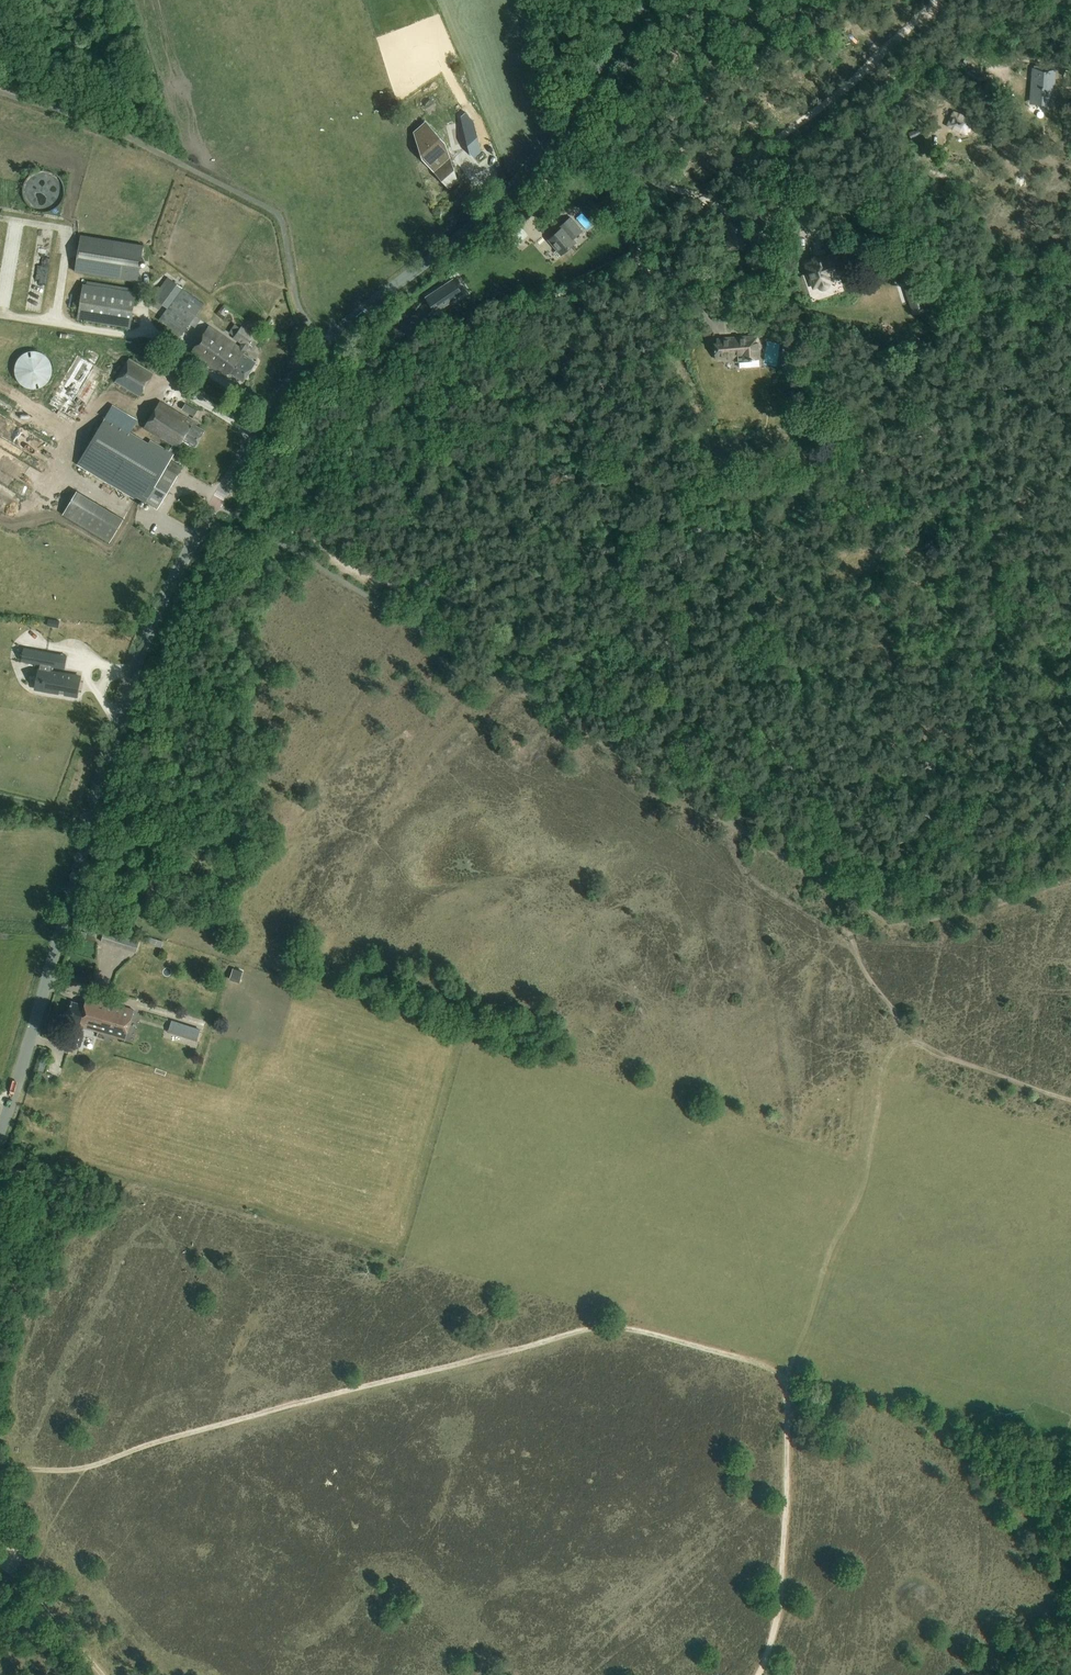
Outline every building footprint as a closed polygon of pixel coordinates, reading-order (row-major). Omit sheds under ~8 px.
[(458,62),(451,65),(456,77),(463,73),(458,62)] [(1053,99),(1055,72),(1034,70),(1033,80),(1034,80),(1032,101),(1048,102),(1048,98),(1053,99)] [(967,135),(973,121),(953,112),(938,104),(940,99),(933,93),(920,112),(939,127),(944,124),(967,135)] [(468,110),(463,114),(472,149),(477,156),(484,149),(476,119),(468,110)] [(428,118),(416,129),(424,155),(452,185),(460,177),(448,141),(428,118)] [(915,130),(909,133),(912,139),(918,136),(915,130)] [(23,195),(26,202),(30,207),(37,211),(44,212),(51,210),(57,206),(62,201),(64,194),(64,187),(61,180),(56,175),(50,171),(43,170),(35,172),(29,176),(25,181),(23,188),(23,195)] [(572,239),(581,231),(570,219),(558,229),(559,230),(548,240),(556,250),(553,252),(557,257),(560,254),(575,242),(572,239)] [(507,236),(516,246),(528,236),(519,226),(507,236)] [(144,245),(81,235),(75,272),(138,282),(144,245)] [(842,275),(841,272),(840,268),(842,267),(839,260),(837,261),(836,257),(827,260),(824,253),(811,258),(812,261),(804,264),(813,289),(817,288),(819,289),(822,290),(825,290),(827,289),(829,287),(830,285),(830,284),(835,282),(833,278),(842,275)] [(204,304),(167,277),(159,288),(163,291),(156,301),(168,309),(159,321),(180,336),(204,304)] [(454,278),(427,295),(436,309),(463,292),(454,278)] [(136,292),(83,283),(78,319),(130,327),(136,292)] [(923,297),(910,301),(914,313),(927,309),(923,297)] [(242,344),(239,347),(210,326),(191,352),(223,375),(231,373),(244,382),(257,364),(244,355),(257,337),(242,327),(234,338),(242,344)] [(723,359),(733,358),(737,357),(738,363),(739,363),(740,369),(750,368),(750,367),(758,366),(757,359),(761,359),(760,349),(761,341),(741,337),(715,340),(716,344),(713,344),(715,357),(722,356),(723,359)] [(784,339),(782,357),(790,358),(796,359),(799,342),(792,341),(784,339)] [(45,355),(39,352),(32,351),(26,352),(20,356),(16,362),(14,369),(15,376),(18,382),(24,386),(30,389),(37,388),(44,386),(49,381),(52,374),(52,368),(50,361),(45,355)] [(48,404),(73,419),(91,389),(100,394),(109,379),(140,397),(154,372),(129,357),(123,367),(106,357),(99,369),(76,356),(48,404)] [(127,407),(132,399),(112,386),(107,394),(127,407)] [(183,467),(171,460),(175,454),(174,454),(178,448),(179,448),(184,440),(195,448),(206,431),(197,425),(198,424),(162,401),(145,427),(174,445),(170,452),(151,440),(149,443),(107,417),(80,461),(158,509),(183,467)] [(198,411),(185,403),(182,409),(194,417),(198,411)] [(10,421),(0,413),(0,434),(10,421)] [(124,519),(76,491),(62,515),(109,543),(124,519)] [(25,649),(23,661),(40,664),(40,669),(44,670),(41,687),(60,691),(59,694),(75,697),(79,676),(51,671),(52,667),(45,665),(47,653),(25,649)] [(105,931),(101,942),(123,949),(127,938),(105,931)] [(95,961),(95,934),(78,934),(77,961),(95,961)] [(73,1002),(67,1023),(98,1033),(107,1003),(87,997),(85,1006),(73,1002)] [(107,1003),(98,1033),(125,1041),(134,1012),(107,1003)] [(201,1030),(176,1022),(172,1034),(197,1042),(201,1030)] [(77,1033),(73,1045),(81,1047),(84,1036),(77,1033)]
